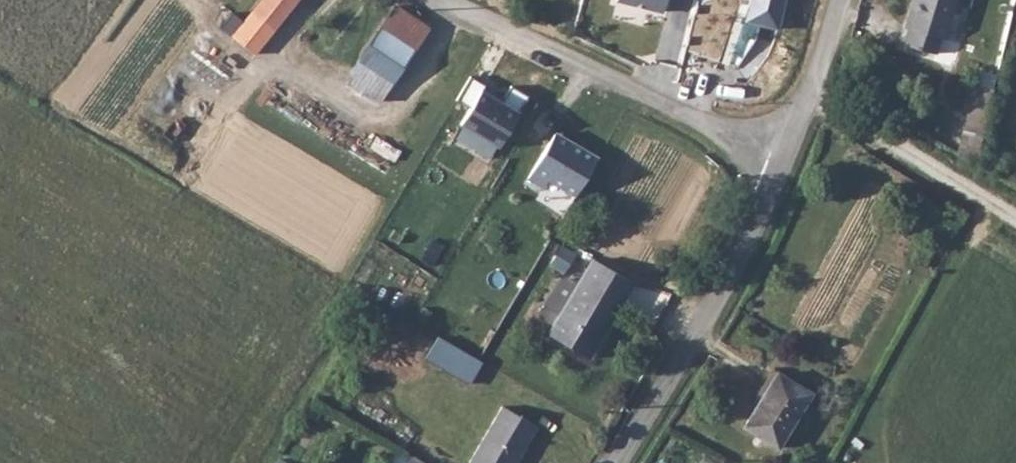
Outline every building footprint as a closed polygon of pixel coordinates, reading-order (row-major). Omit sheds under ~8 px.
[(240,20),(264,37),(296,0),(257,0),(240,20)] [(661,10),(664,0),(621,0),(661,10)] [(744,20),(776,29),(784,0),(749,0),(744,20)] [(939,61),(944,46),(948,46),(962,0),(920,0),(910,32),(913,33),(907,51),(939,61)] [(388,2),(339,80),(376,103),(425,25),(388,2)] [(483,85),(467,76),(453,99),(467,108),(457,124),(496,147),(526,96),(508,86),(499,101),(480,89),(483,85)] [(596,159),(554,133),(526,178),(541,187),(546,178),(573,195),(596,159)] [(577,253),(530,330),(575,354),(618,279),(577,253)] [(476,359),(433,334),(421,356),(464,381),(476,359)] [(807,392),(774,372),(740,429),(774,449),(807,392)] [(533,425),(498,403),(463,462),(511,462),(533,425)] [(401,451),(394,462),(422,462),(401,451)]
